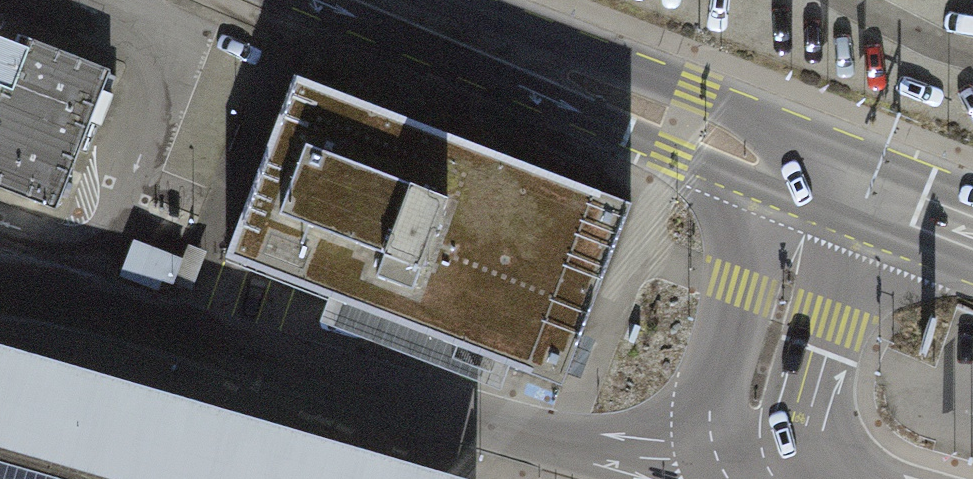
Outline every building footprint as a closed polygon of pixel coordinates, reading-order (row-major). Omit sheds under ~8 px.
[(14,42),(16,43),(0,84),(0,188),(55,209),(110,69),(17,33),(14,42)] [(14,42),(0,37),(0,84),(16,43),(14,42)] [(631,204),(295,75),(225,255),(562,385),(631,204)] [(337,478),(452,478),(0,349),(0,382),(337,478)] [(0,382),(0,478),(337,478),(0,382)]
